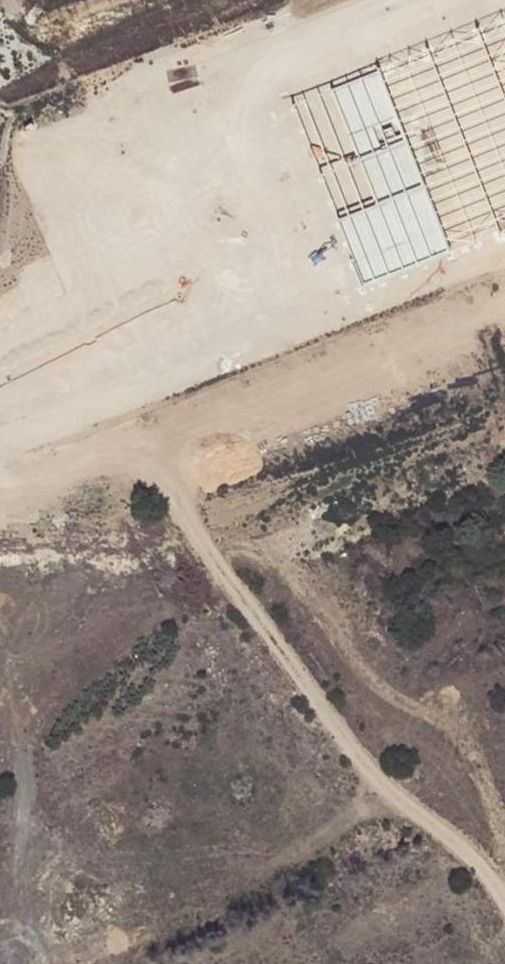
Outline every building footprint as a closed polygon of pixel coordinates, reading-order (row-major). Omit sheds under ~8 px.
[(288,98),(356,284),(504,230),(504,19),(288,98)]
